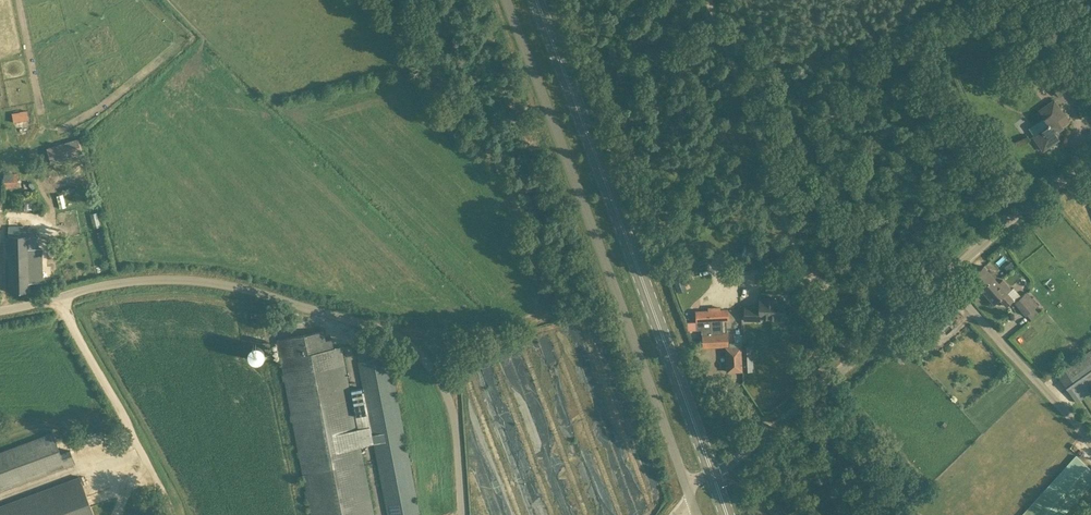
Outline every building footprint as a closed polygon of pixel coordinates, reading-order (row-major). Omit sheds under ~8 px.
[(985,56),(960,59),(962,72),(987,68),(985,56)] [(1057,67),(1045,76),(1048,82),(1050,83),(1047,85),(1050,91),(1053,89),(1059,97),(1072,88),(1063,76),(1061,73),(1057,67)] [(1043,118),(1033,125),(1038,132),(1033,135),(1043,150),(1059,139),(1055,132),(1062,127),(1069,122),(1064,114),(1053,99),(1038,109),(1043,118)] [(27,109),(12,112),(14,122),(29,119),(27,109)] [(81,139),(51,148),(55,161),(84,152),(81,139)] [(18,173),(4,173),(5,186),(18,186),(18,173)] [(56,194),(59,207),(66,206),(63,193),(56,194)] [(997,202),(1001,207),(1007,202),(1003,197),(997,202)] [(43,282),(42,248),(30,248),(30,235),(9,236),(10,292),(30,291),(30,282),(43,282)] [(1015,266),(1010,261),(1004,267),(1009,272),(1015,266)] [(980,288),(993,277),(983,266),(970,277),(980,288)] [(671,275),(674,282),(678,292),(681,291),(686,290),(679,272),(671,275)] [(1003,279),(999,283),(993,277),(980,288),(994,304),(999,299),(1006,306),(1012,300),(1006,293),(1011,289),(1003,279)] [(1026,315),(1027,314),(1034,308),(1038,305),(1026,292),(1014,302),(1026,315)] [(745,307),(744,320),(759,320),(759,318),(775,318),(775,321),(788,321),(788,308),(785,308),(785,300),(771,300),(771,297),(763,297),(762,300),(759,299),(759,307),(745,307)] [(697,311),(697,322),(698,329),(703,328),(704,334),(703,334),(703,345),(727,343),(727,333),(723,333),(722,320),(727,320),(727,310),(720,310),(720,308),(721,308),(721,307),(712,308),(712,310),(697,311)] [(1034,308),(1027,314),(1031,319),(1039,313),(1034,308)] [(942,328),(946,333),(952,327),(948,323),(952,319),(943,309),(929,321),(939,332),(942,328)] [(359,444),(374,442),(388,514),(420,514),(409,462),(410,462),(410,458),(409,458),(389,356),(358,361),(369,419),(367,419),(363,393),(352,395),(357,421),(355,422),(341,346),(333,348),(331,339),(325,340),(323,330),(277,339),(284,374),(282,375),(283,380),(284,380),(291,415),(289,415),(291,421),(292,421),(298,451),(296,451),(297,457),(299,457),(306,490),(304,490),(305,496),(307,496),(310,514),(373,514),(359,444)] [(828,346),(830,336),(821,335),(820,345),(828,346)] [(258,344),(255,343),(253,344),(251,345),(249,346),(248,348),(247,351),(247,353),(249,356),(250,358),(253,359),(256,360),(259,360),(262,358),(264,355),(264,353),(264,350),(263,347),(261,346),(260,344),(258,344)] [(743,371),(742,370),(741,352),(741,347),(727,348),(728,372),(743,371)] [(1065,367),(1056,374),(1076,402),(1090,392),(1090,349),(1065,367)] [(75,462),(69,447),(60,450),(53,432),(0,452),(0,489),(75,462)] [(1021,514),(1063,514),(1090,484),(1090,469),(1076,455),(1021,514)] [(78,475),(0,504),(0,514),(93,514),(78,475)]
